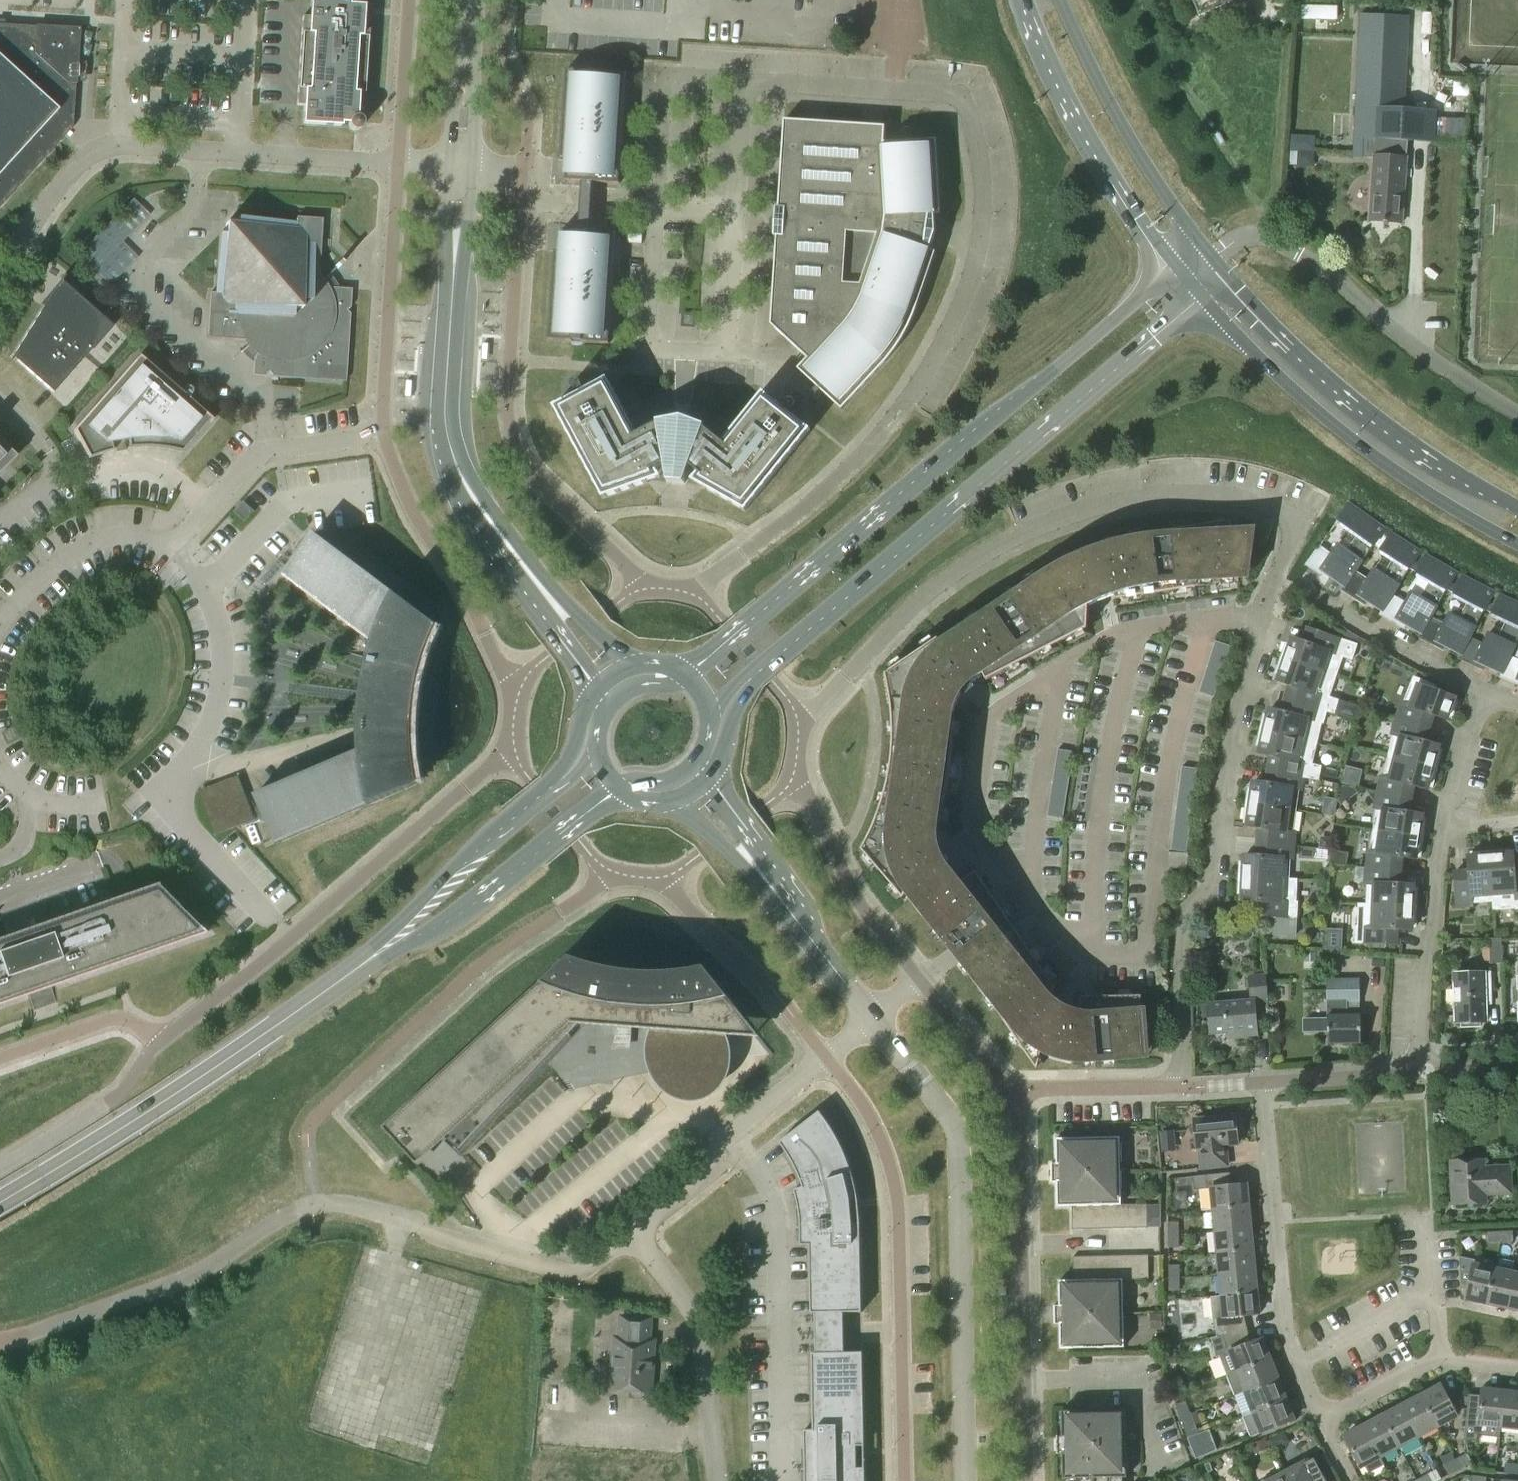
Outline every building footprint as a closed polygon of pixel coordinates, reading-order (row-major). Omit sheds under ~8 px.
[(363,123),(363,122),(362,121),(362,119),(361,118),(360,117),(358,117),(357,116),(356,116),(357,109),(364,109),(369,21),(363,20),(363,13),(356,5),(349,5),(349,1),(326,0),(311,0),(310,17),(302,16),(297,105),(304,106),(303,124),(341,126),(341,123),(348,123),(348,124),(348,125),(349,126),(350,128),(350,129),(351,129),(353,130),(354,131),(356,131),(357,131),(358,130),(360,130),(361,129),(362,127),(362,126),(363,125),(363,123)] [(1237,3),(1254,3),(1254,0),(1192,0),(1199,16),(1232,1),(1233,2),(1234,2),(1235,3),(1237,3)] [(1338,17),(1339,4),(1303,3),(1302,16),(1338,17)] [(1360,30),(1352,157),(1372,158),(1373,138),(1406,140),(1409,140),(1412,103),(1405,103),(1408,32),(1408,16),(1361,14),(1360,30)] [(73,127),(79,29),(0,24),(0,206),(73,127)] [(587,231),(590,182),(619,184),(627,73),(566,69),(561,157),(567,158),(565,180),(581,181),(577,230),(587,231)] [(885,126),(881,125),(784,119),(778,207),(775,207),(775,216),(773,216),(772,217),(770,218),(770,219),(770,220),(769,221),(770,222),(770,223),(770,224),(771,225),(772,226),(773,226),(774,227),(774,236),(776,236),(770,324),(807,358),(797,368),(842,410),(887,361),(896,349),(903,339),(909,328),(914,314),(936,251),(930,250),(934,237),(936,238),(937,237),(938,237),(939,236),(940,235),(940,234),(941,233),(941,232),(941,231),(940,230),(940,229),(939,228),(938,227),(937,227),(935,227),(935,214),(941,214),(937,139),(884,142),(885,126)] [(1292,137),(1291,150),(1314,151),(1314,138),(1292,137)] [(1372,158),(1368,220),(1401,223),(1405,160),(1372,158)] [(134,199),(106,226),(78,253),(110,285),(138,258),(122,242),(150,215),(134,199)] [(350,308),(351,289),(333,287),(327,278),(330,274),(329,274),(321,281),(318,278),(322,219),(296,217),(296,222),(238,218),(237,224),(226,223),(225,235),(219,234),(215,293),(210,293),(207,338),(247,340),(250,344),(241,351),(242,352),(245,349),(254,357),(253,375),(265,376),(266,374),(269,371),(272,375),(272,376),(345,381),(350,313),(349,313),(346,310),(349,307),(350,308)] [(549,339),(609,343),(616,233),(587,231),(577,230),(562,229),(561,251),(554,251),(549,339)] [(59,282),(13,357),(53,393),(111,327),(71,291),(70,292),(59,282)] [(694,326),(695,315),(683,314),(682,326),(694,326)] [(210,420),(212,421),(213,420),(139,356),(74,430),(89,459),(101,455),(113,451),(113,449),(112,450),(111,443),(115,442),(116,452),(126,450),(124,441),(128,440),(128,448),(138,447),(143,447),(152,447),(157,448),(165,449),(169,449),(173,450),(181,452),(210,420)] [(638,435),(607,377),(558,404),(553,406),(602,498),(648,482),(648,481),(656,469),(665,464),(668,482),(684,483),(690,467),(698,473),(704,486),(704,487),(745,511),(811,430),(763,391),(722,442),(704,428),(705,426),(687,419),(682,412),(677,418),(658,422),(658,424),(638,435)] [(16,456),(0,439),(0,472),(16,456)] [(245,520),(253,511),(244,503),(236,512),(245,520)] [(1343,589),(1374,546),(1385,530),(1349,504),(1337,520),(1357,534),(1348,547),(1340,541),(1318,572),(1329,579),(1331,576),(1344,585),(1342,589),(1343,589)] [(891,765),(883,799),(875,824),(862,850),(904,899),(907,894),(957,958),(979,985),(980,985),(1038,1070),(1041,1052),(1046,1054),(1050,1056),(1055,1058),(1059,1059),(1064,1061),(1073,1062),(1079,1063),(1081,1063),(1097,1062),(1149,1057),(1145,1009),(1141,1009),(1141,995),(1080,997),(1081,1013),(1065,1006),(1066,1005),(1066,1003),(1065,1002),(1065,1001),(1063,1000),(1062,1000),(1061,1000),(1060,1001),(1059,1002),(1059,1003),(1059,1004),(1052,998),(1055,987),(1017,931),(1010,921),(976,872),(961,883),(943,860),(941,857),(940,854),(938,850),(937,847),(937,843),(936,839),(937,836),(937,832),(938,828),(939,825),(940,822),(947,795),(952,768),(954,740),(953,713),(954,709),(954,706),(955,703),(956,700),(958,697),(959,694),(961,691),(964,689),(965,690),(966,690),(967,691),(969,690),(970,690),(971,689),(972,688),(972,687),(973,686),(973,685),(972,684),(972,682),(971,682),(983,674),(986,680),(1087,628),(1088,605),(1114,594),(1114,599),(1239,581),(1239,578),(1248,578),(1255,529),(1231,530),(1230,521),(1106,539),(1106,545),(1097,548),(1088,552),(1071,559),(1058,565),(1046,572),(1034,580),(994,607),(958,626),(960,630),(940,644),(939,639),(886,675),(889,693),(892,712),(893,730),(891,765)] [(1391,534),(1385,530),(1374,546),(1380,550),(1391,534)] [(412,728),(406,730),(406,711),(409,693),(413,674),(418,678),(423,660),(429,643),(437,626),(314,532),(282,575),(378,647),(374,661),(371,675),(368,689),(366,704),(365,719),(365,733),(365,748),(254,795),(275,844),(417,783),(414,765),(412,746),(412,728)] [(1391,534),(1380,550),(1393,558),(1385,571),(1376,566),(1356,598),(1366,604),(1368,601),(1382,609),(1380,613),(1381,614),(1410,569),(1420,553),(1391,534)] [(1420,553),(1410,569),(1417,573),(1426,556),(1420,553)] [(1426,556),(1417,573),(1430,580),(1422,594),(1413,589),(1394,621),(1405,628),(1407,624),(1421,632),(1419,636),(1420,636),(1447,590),(1456,574),(1426,556)] [(1463,577),(1456,574),(1447,590),(1454,594),(1463,577)] [(1463,577),(1454,594),(1468,601),(1460,615),(1451,610),(1433,644),(1445,649),(1447,645),(1461,653),(1459,657),(1460,657),(1485,610),(1494,593),(1463,577)] [(1494,593),(1485,610),(1492,613),(1500,596),(1494,593)] [(1492,613),(1506,620),(1499,634),(1490,630),(1474,664),(1485,669),(1487,665),(1501,672),(1500,676),(1501,676),(1517,640),(1517,604),(1500,596),(1492,613)] [(1434,640),(1443,620),(1433,615),(1424,635),(1434,640)] [(1286,643),(1281,658),(1336,677),(1343,657),(1352,660),(1359,637),(1346,629),(1342,640),(1308,628),(1304,642),(1292,638),(1290,644),(1286,643)] [(1231,646),(1216,641),(1199,692),(1214,697),(1231,646)] [(1336,677),(1281,658),(1275,673),(1280,675),(1278,681),(1289,685),(1285,699),(1328,710),(1328,711),(1335,713),(1339,700),(1330,698),(1336,677)] [(1402,702),(1397,718),(1428,728),(1432,715),(1446,720),(1447,716),(1452,718),(1457,703),(1453,701),(1454,697),(1435,690),(1436,686),(1413,677),(1404,703),(1402,702)] [(1328,710),(1285,699),(1282,712),(1270,709),(1268,715),(1264,714),(1260,730),(1318,744),(1323,723),(1324,723),(1328,711),(1328,710)] [(1394,735),(1388,756),(1437,768),(1442,749),(1437,748),(1438,745),(1424,741),(1428,728),(1397,718),(1392,735),(1394,735)] [(7,744),(17,739),(13,728),(2,733),(7,744)] [(1318,744),(1260,730),(1256,746),(1261,747),(1259,753),(1271,756),(1268,770),(1305,776),(1305,777),(1320,780),(1323,766),(1313,765),(1318,744)] [(1057,749),(1047,816),(1063,819),(1074,752),(1057,749)] [(1381,776),(1378,792),(1410,799),(1412,785),(1427,789),(1428,786),(1432,787),(1437,768),(1388,756),(1383,776),(1381,776)] [(1187,850),(1199,762),(1179,759),(1168,847),(1187,850)] [(1345,764),(1340,782),(1357,786),(1361,769),(1345,764)] [(1305,776),(1268,770),(1266,783),(1254,782),(1253,788),(1248,787),(1246,803),(1298,811),(1301,790),(1302,790),(1305,777),(1305,776)] [(199,793),(217,837),(255,821),(237,777),(199,793)] [(1376,809),(1373,830),(1423,837),(1426,818),(1421,817),(1422,814),(1407,812),(1410,799),(1378,792),(1375,809),(1376,809)] [(1298,811),(1246,803),(1243,819),(1248,820),(1247,827),(1259,828),(1258,842),(1292,846),(1293,832),(1295,832),(1298,811)] [(1423,837),(1373,830),(1370,851),(1369,851),(1367,867),(1399,871),(1400,857),(1415,859),(1416,856),(1420,857),(1423,837)] [(1331,839),(1323,838),(1320,840),(1319,848),(1329,850),(1331,839)] [(1292,846),(1258,842),(1257,856),(1244,855),(1244,862),(1239,862),(1238,878),(1289,880),(1289,879),(1290,859),(1291,859),(1292,846)] [(1490,851),(1494,901),(1492,901),(1493,909),(1515,907),(1516,907),(1516,909),(1517,909),(1517,868),(1514,869),(1513,854),(1510,854),(1509,849),(1490,851)] [(1468,872),(1457,873),(1454,873),(1456,905),(1472,904),(1472,902),(1492,901),(1494,901),(1490,851),(1470,852),(1470,857),(1467,857),(1468,872)] [(1399,871),(1367,867),(1365,884),(1367,884),(1366,904),(1366,905),(1417,908),(1417,888),(1413,888),(1413,885),(1398,884),(1399,871)] [(1289,880),(1238,878),(1238,894),(1242,894),(1242,901),(1254,901),(1254,916),(1267,916),(1267,935),(1296,936),(1297,902),(1296,902),(1297,880),(1289,879),(1289,880)] [(205,934),(184,913),(178,915),(171,908),(178,906),(156,884),(130,893),(0,938),(0,1006),(205,934)] [(1356,926),(1355,940),(1355,942),(1395,944),(1396,929),(1411,930),(1411,927),(1416,927),(1417,908),(1366,905),(1366,904),(1358,904),(1357,926),(1356,926)] [(1324,908),(1316,908),(1315,917),(1324,917),(1324,908)] [(1489,938),(1490,963),(1502,963),(1501,938),(1489,938)] [(658,973),(635,972),(613,969),(592,965),(571,958),(384,1129),(418,1165),(433,1152),(430,1148),(441,1139),(446,1143),(449,1141),(460,1151),(579,1025),(582,1027),(589,1020),(619,1023),(614,1041),(631,1042),(632,1024),(655,1025),(653,1029),(651,1034),(650,1038),(649,1042),(649,1047),(649,1051),(649,1056),(650,1060),(651,1064),(653,1068),(654,1072),(657,1076),(659,1080),(661,1083),(664,1085),(667,1088),(670,1090),(673,1092),(676,1093),(680,1094),(683,1095),(687,1096),(690,1096),(694,1095),(697,1095),(701,1094),(704,1092),(707,1090),(710,1089),(713,1086),(716,1084),(718,1081),(721,1078),(722,1075),(724,1072),(725,1068),(726,1064),(727,1059),(727,1055),(727,1051),(725,1040),(724,1038),(723,1035),(761,1038),(704,968),(681,972),(658,973)] [(1491,1002),(1490,972),(1454,973),(1456,1023),(1461,1023),(1461,1027),(1480,1027),(1480,1022),(1486,1022),(1485,1002),(1491,1002)] [(1248,976),(1250,1000),(1208,1003),(1210,1034),(1235,1032),(1235,1038),(1257,1036),(1255,1010),(1269,1009),(1266,975),(1248,976)] [(1327,980),(1328,1016),(1328,1044),(1361,1043),(1360,1016),(1358,1016),(1358,980),(1327,980)] [(850,1202),(858,1200),(857,1194),(855,1187),(852,1176),(851,1171),(848,1163),(844,1152),(838,1141),(832,1130),(826,1121),(819,1111),(779,1143),(785,1152),(788,1156),(792,1163),(795,1169),(798,1175),(801,1182),(802,1186),(794,1190),(795,1197),(797,1205),(798,1210),(799,1218),(800,1226),(800,1232),(800,1240),(800,1246),(809,1245),(811,1313),(814,1313),(816,1313),(829,1313),(843,1313),(862,1312),(860,1224),(852,1224),(850,1202)] [(1195,1119),(1195,1123),(1191,1124),(1189,1128),(1189,1132),(1192,1135),(1196,1135),(1197,1148),(1199,1148),(1201,1168),(1227,1166),(1226,1151),(1224,1151),(1223,1146),(1237,1144),(1236,1132),(1241,1130),(1240,1120),(1235,1119),(1235,1116),(1195,1119)] [(1158,1144),(1165,1143),(1169,1138),(1169,1131),(1157,1132),(1158,1144)] [(1109,1205),(1121,1205),(1120,1137),(1056,1138),(1056,1163),(1051,1163),(1051,1182),(1057,1182),(1057,1206),(1072,1206),(1084,1206),(1097,1205),(1109,1205)] [(1486,1195),(1512,1194),(1510,1165),(1492,1166),(1492,1169),(1485,1170),(1484,1159),(1450,1161),(1452,1204),(1486,1203),(1486,1195)] [(1231,1185),(1230,1173),(1193,1176),(1194,1190),(1200,1190),(1202,1211),(1214,1209),(1248,1206),(1245,1183),(1244,1183),(1244,1184),(1231,1185)] [(1135,1228),(1135,1204),(1122,1205),(1122,1228),(1135,1228)] [(1147,1204),(1135,1204),(1135,1228),(1148,1228),(1147,1204)] [(1097,1205),(1084,1206),(1085,1229),(1097,1229),(1097,1205)] [(1109,1205),(1097,1205),(1097,1229),(1110,1229),(1109,1205)] [(1122,1205),(1121,1205),(1109,1205),(1110,1229),(1122,1228),(1122,1205)] [(1084,1206),(1072,1206),(1072,1230),(1085,1229),(1084,1206)] [(1248,1206),(1214,1209),(1216,1231),(1250,1228),(1248,1206)] [(1168,1234),(1178,1234),(1178,1222),(1168,1222),(1168,1234)] [(1250,1228),(1216,1231),(1218,1252),(1252,1249),(1250,1228)] [(1500,1232),(1500,1242),(1513,1241),(1512,1231),(1500,1232)] [(1500,1242),(1500,1232),(1487,1232),(1488,1242),(1500,1242)] [(1179,1247),(1178,1234),(1168,1234),(1168,1247),(1179,1247)] [(1254,1270),(1252,1249),(1218,1252),(1220,1273),(1254,1270)] [(1136,1255),(1123,1256),(1124,1279),(1136,1279),(1136,1255)] [(1148,1255),(1136,1255),(1136,1279),(1149,1279),(1148,1255)] [(1085,1256),(1073,1257),(1073,1280),(1086,1280),(1085,1256)] [(1098,1256),(1085,1256),(1086,1280),(1099,1280),(1098,1256)] [(1111,1256),(1098,1256),(1099,1280),(1111,1280),(1111,1256)] [(1123,1256),(1111,1256),(1111,1280),(1123,1279),(1124,1279),(1123,1256)] [(1494,1269),(1474,1265),(1475,1261),(1460,1257),(1461,1285),(1468,1287),(1466,1296),(1464,1296),(1464,1297),(1487,1302),(1494,1269)] [(1169,1278),(1179,1278),(1179,1265),(1169,1265),(1169,1278)] [(1494,1269),(1487,1302),(1509,1307),(1516,1274),(1494,1269)] [(1256,1292),(1254,1270),(1220,1273),(1222,1295),(1256,1292)] [(1509,1307),(1517,1309),(1517,1274),(1516,1274),(1509,1307)] [(1179,1290),(1179,1278),(1169,1278),(1169,1290),(1179,1290)] [(1086,1280),(1073,1280),(1059,1281),(1059,1305),(1054,1306),(1054,1324),(1060,1324),(1060,1348),(1124,1347),(1123,1279),(1111,1280),(1099,1280),(1086,1280)] [(1256,1292),(1222,1295),(1211,1296),(1213,1318),(1217,1337),(1247,1329),(1244,1315),(1257,1314),(1257,1316),(1258,1315),(1256,1292)] [(843,1313),(815,1313),(815,1333),(816,1353),(844,1353),(844,1333),(843,1313)] [(1162,1317),(1150,1317),(1150,1330),(1162,1330),(1162,1317)] [(650,1393),(653,1341),(648,1341),(650,1320),(620,1318),(618,1339),(613,1338),(611,1374),(616,1374),(615,1391),(630,1392),(632,1396),(635,1398),(639,1398),(642,1396),(644,1393),(650,1393)] [(1247,1329),(1217,1337),(1212,1338),(1216,1357),(1219,1356),(1227,1376),(1270,1359),(1261,1337),(1260,1338),(1260,1339),(1251,1343),(1247,1329)] [(1177,1363),(1177,1349),(1164,1349),(1165,1363),(1177,1363)] [(816,1353),(811,1353),(813,1430),(804,1430),(805,1480),(865,1480),(865,1468),(857,1468),(856,1446),(864,1446),(862,1352),(844,1353),(816,1353)] [(1278,1379),(1270,1359),(1227,1376),(1235,1396),(1278,1379)] [(1278,1379),(1235,1396),(1243,1416),(1285,1399),(1278,1379)] [(1421,1396),(1437,1425),(1457,1415),(1442,1386),(1443,1386),(1442,1384),(1421,1396)] [(1469,1394),(1467,1414),(1464,1439),(1477,1441),(1477,1435),(1499,1438),(1501,1426),(1504,1392),(1481,1389),(1481,1391),(1482,1391),(1481,1396),(1469,1394)] [(1504,1392),(1501,1426),(1517,1428),(1517,1394),(1504,1392)] [(1421,1396),(1402,1406),(1418,1436),(1437,1425),(1421,1396)] [(1285,1399),(1243,1416),(1251,1437),(1292,1421),(1293,1422),(1294,1421),(1285,1399)] [(1180,1417),(1190,1413),(1185,1401),(1176,1405),(1180,1417)] [(1418,1436),(1402,1406),(1383,1416),(1399,1446),(1418,1436)] [(1069,1478),(1070,1480),(1123,1480),(1123,1477),(1127,1477),(1126,1409),(1062,1411),(1062,1435),(1057,1436),(1057,1454),(1063,1454),(1063,1479),(1069,1478)] [(1194,1425),(1190,1413),(1180,1417),(1185,1428),(1194,1425)] [(1399,1446),(1383,1416),(1364,1426),(1380,1456),(1399,1446)] [(1380,1456),(1364,1426),(1343,1437),(1344,1438),(1345,1438),(1360,1466),(1363,1465),(1368,1474),(1384,1466),(1379,1456),(1380,1456)] [(1207,1429),(1189,1435),(1196,1456),(1215,1450),(1207,1429)] [(1284,1433),(1267,1443),(1272,1452),(1289,1443),(1284,1433)] [(1265,1440),(1251,1445),(1255,1455),(1269,1449),(1265,1440)] [(1467,1454),(1455,1460),(1460,1469),(1471,1463),(1467,1454)] [(1281,1470),(1287,1480),(1326,1480),(1314,1458),(1304,1464),(1301,1459),(1281,1470)] [(1460,1469),(1455,1460),(1444,1466),(1449,1475),(1460,1469)] [(1517,1474),(1517,1464),(1505,1463),(1504,1473),(1517,1474)] [(1281,1470),(1261,1480),(1287,1480),(1281,1470)]
